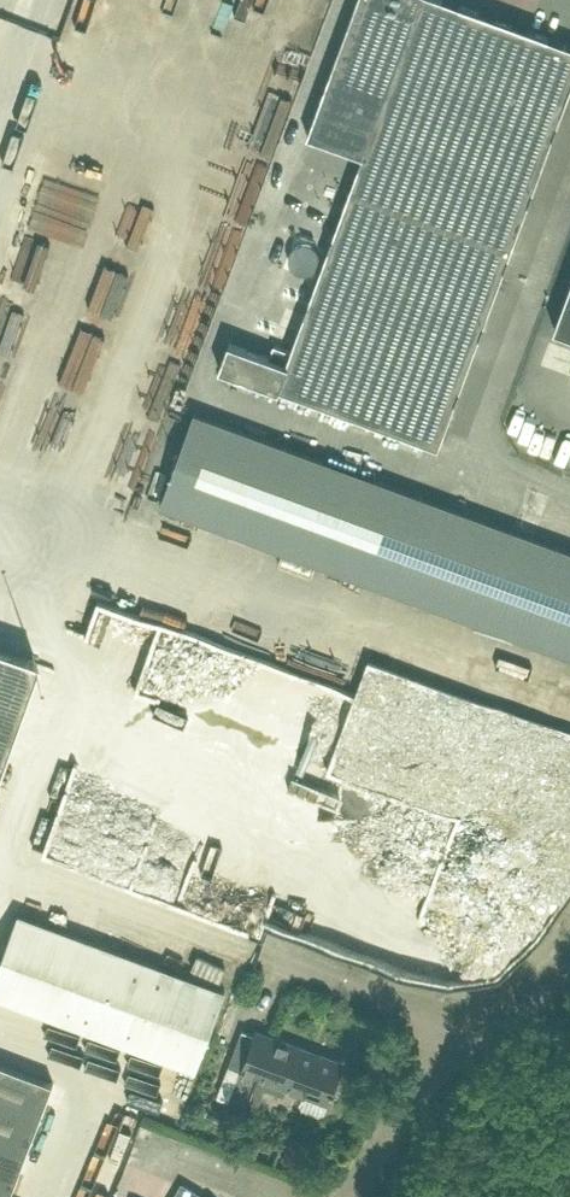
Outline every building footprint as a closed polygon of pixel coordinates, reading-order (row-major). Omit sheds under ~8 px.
[(444,0),(356,0),(307,135),(362,155),(285,364),(228,342),(218,367),(277,389),(278,387),(436,446),(569,83),(569,47),(444,0)] [(554,327),(569,333),(569,285),(554,327)] [(193,413),(159,504),(569,655),(569,552),(193,413)] [(36,661),(0,648),(0,763),(36,661)] [(194,1068),(222,990),(18,914),(0,962),(0,996),(194,1068)] [(254,1034),(241,1029),(216,1094),(244,1104),(255,1075),(302,1093),(299,1103),(301,1108),(317,1114),(322,1112),(341,1061),(255,1029),(254,1034)] [(0,1062),(0,1196),(7,1196),(8,1194),(15,1196),(110,1196),(120,1172),(101,1164),(114,1130),(43,1103),(51,1082),(0,1062)] [(469,1122),(455,1112),(448,1122),(462,1132),(469,1122)] [(180,1182),(171,1196),(201,1196),(202,1195),(180,1182)]
